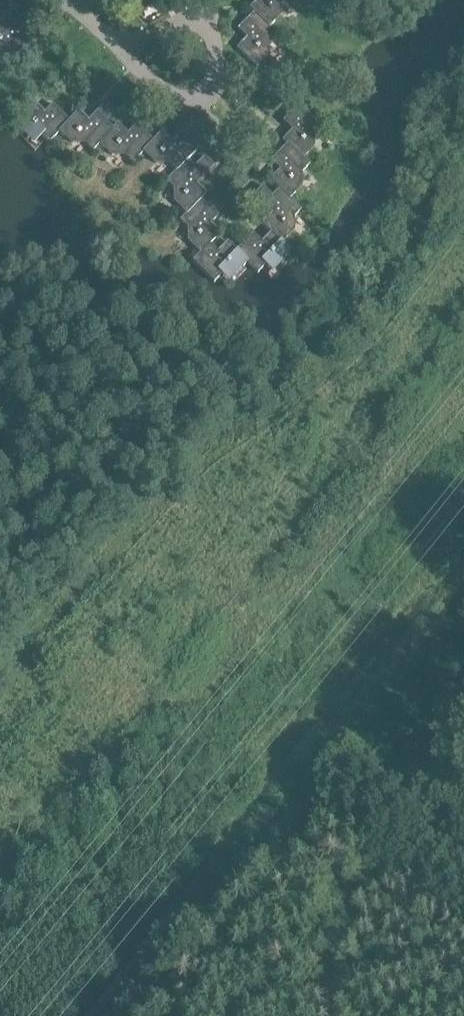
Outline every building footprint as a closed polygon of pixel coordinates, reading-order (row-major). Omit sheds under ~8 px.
[(253,13),(254,13),(270,28),(270,27),(282,15),(281,1),(283,0),(260,0),(263,2),(257,8),(253,5),(249,9),(253,13)] [(244,48),(240,45),(236,49),(257,68),(269,55),(269,41),(276,34),(270,27),(270,28),(254,13),(253,13),(237,30),(250,42),(244,48)] [(6,53),(14,60),(35,38),(17,21),(5,34),(0,29),(0,53),(6,53)] [(33,104),(14,124),(26,136),(40,136),(49,144),(59,133),(58,132),(69,121),(52,105),(40,118),(33,112),(37,108),(33,104)] [(69,121),(58,132),(59,133),(71,145),(85,144),(93,152),(99,145),(99,144),(113,129),(106,123),(115,113),(105,104),(96,113),(84,126),(78,120),(81,116),(77,112),(69,121)] [(286,137),(282,141),(287,145),(303,160),(303,159),(315,147),(315,133),(322,126),(300,105),(283,122),(296,134),(290,140),(286,137)] [(113,129),(99,144),(99,145),(111,157),(125,156),(133,164),(143,153),(143,152),(153,141),(136,125),(124,138),(118,132),(121,128),(117,124),(113,129)] [(153,141),(143,152),(143,153),(155,165),(169,164),(176,171),(187,160),(187,161),(198,150),(180,133),(168,146),(162,140),(165,136),(161,132),(153,141)] [(274,177),(270,181),(279,189),(290,200),(291,199),(302,187),(302,173),(309,165),(303,159),(303,160),(287,145),(271,162),(283,174),(277,180),(274,177)] [(176,171),(166,181),(173,189),(174,203),(186,214),(186,215),(201,200),(206,195),(202,191),(198,195),(192,189),(204,176),(213,167),(203,157),(194,167),(187,161),(187,160),(176,171)] [(263,187),(253,197),(263,206),(275,218),(269,224),(266,221),(262,225),(271,234),(271,233),(282,244),(283,243),(295,231),(294,217),(302,209),(291,199),(290,200),(279,189),(272,196),(263,187)] [(186,214),(180,221),(187,228),(188,242),(200,254),(210,245),(220,235),(216,231),(212,235),(206,229),(218,216),(201,200),(186,215),(186,214)] [(237,251),(237,252),(248,262),(247,262),(258,273),(266,265),(280,264),(292,252),(283,243),(282,244),(271,233),(271,234),(268,237),(271,240),(266,247),(253,234),(237,251)] [(200,254),(192,261),(214,283),(222,274),(236,274),(247,262),(248,262),(237,252),(237,251),(228,243),(224,247),(228,250),(222,256),(210,245),(200,254)]
